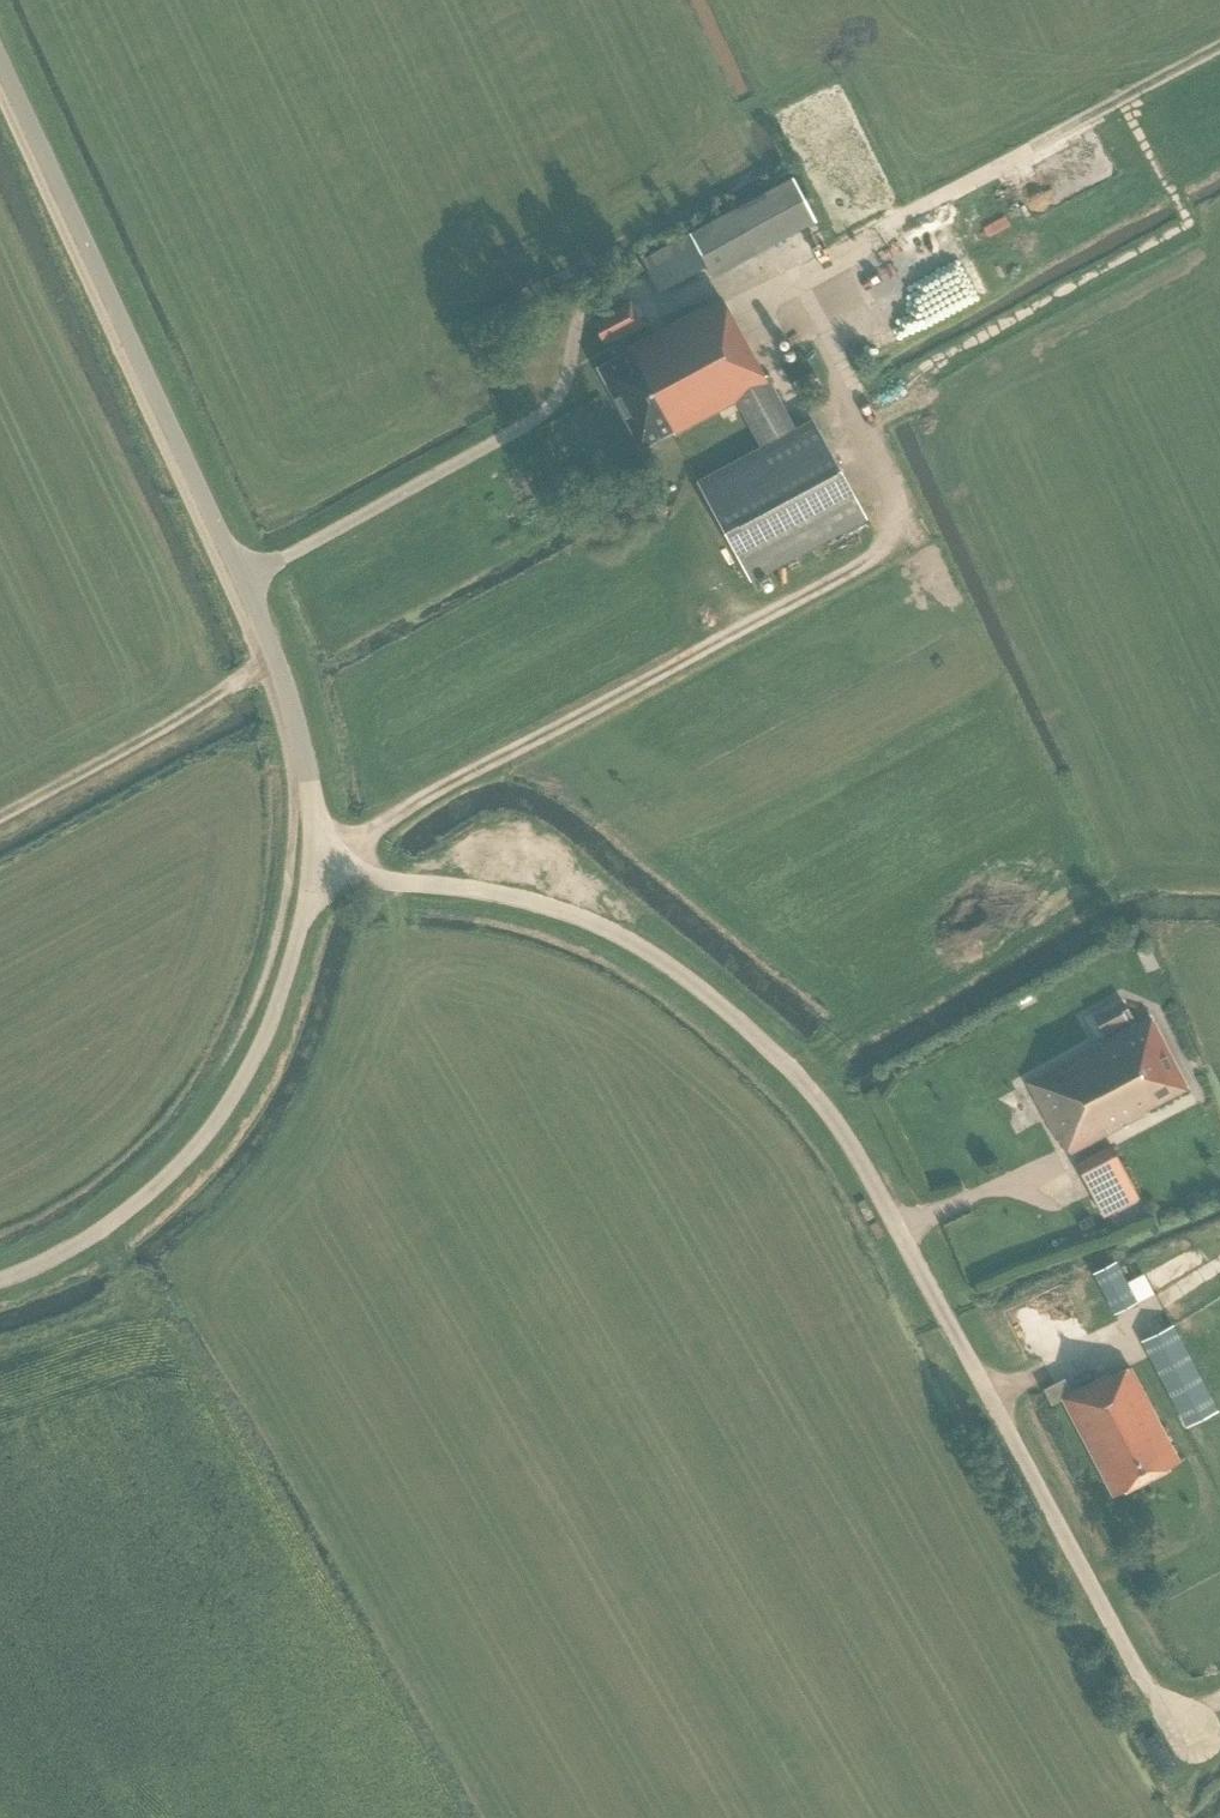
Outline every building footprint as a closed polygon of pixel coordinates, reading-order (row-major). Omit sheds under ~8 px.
[(815,223),(792,179),(689,234),(712,277),(815,223)] [(822,212),(815,199),(806,204),(813,217),(822,212)] [(986,244),(1008,284),(1033,270),(1012,230),(986,244)] [(659,293),(706,269),(690,238),(643,262),(659,293)] [(882,351),(970,309),(948,263),(860,304),(882,351)] [(758,444),(692,479),(742,574),(859,512),(810,419),(790,430),(781,413),(758,369),(759,369),(717,290),(623,340),(624,343),(593,360),(637,441),(668,424),(666,421),(728,387),(758,444)] [(604,344),(641,325),(630,304),(594,323),(604,344)] [(819,384),(813,372),(798,380),(805,392),(819,384)] [(1129,1011),(1123,999),(1093,1015),(1104,1035),(1133,1019),(1133,1018),(1139,1014),(1135,1008),(1129,1011)] [(1069,1158),(1190,1093),(1150,1019),(1023,1087),(1055,1146),(1061,1143),(1069,1158)] [(1076,1163),(1077,1163),(1105,1217),(1139,1199),(1110,1145),(1076,1163)] [(1114,1264),(1093,1275),(1091,1276),(1113,1318),(1137,1306),(1114,1264)] [(1206,1396),(1171,1328),(1142,1344),(1176,1411),(1186,1428),(1215,1412),(1206,1396)] [(1112,1504),(1181,1467),(1128,1370),(1111,1379),(1108,1375),(1072,1394),(1065,1381),(1042,1393),(1052,1411),(1060,1406),(1112,1504)]
